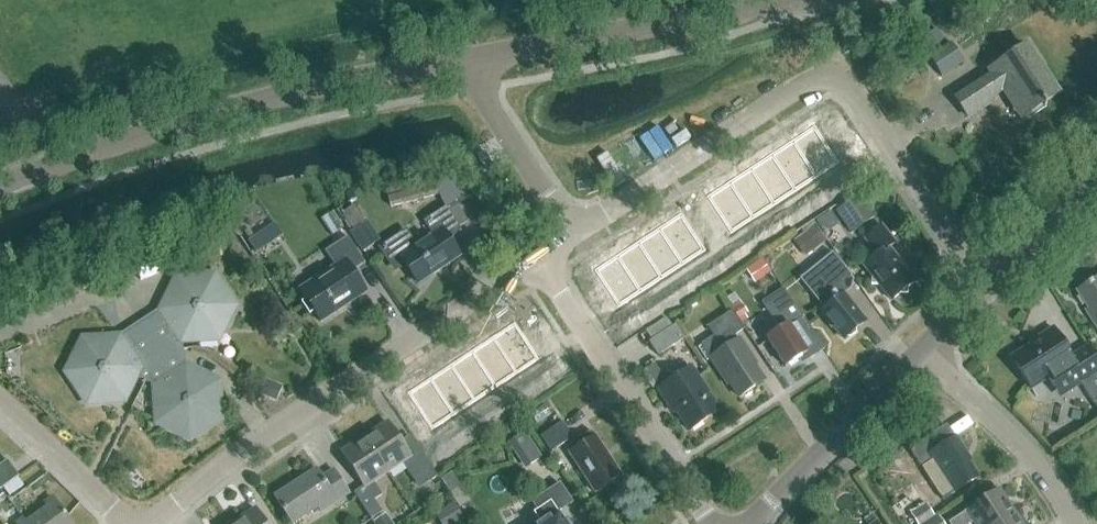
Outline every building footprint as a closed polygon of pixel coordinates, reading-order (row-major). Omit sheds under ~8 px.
[(928,59),(941,78),(962,64),(950,45),(928,59)] [(1059,97),(1028,50),(989,75),(991,78),(956,101),(968,118),(989,105),(987,102),(1009,87),(1028,117),(1043,107),(1045,110),(1050,107),(1047,104),(1059,97)] [(818,179),(840,165),(817,129),(795,143),(818,179)] [(798,193),(818,179),(795,143),(774,157),(798,193)] [(777,207),(798,193),(774,157),(753,171),(777,207)] [(777,207),(753,171),(732,185),(756,220),(777,207)] [(841,193),(833,182),(824,188),(832,200),(841,194),(841,193)] [(435,185),(388,199),(390,207),(438,194),(435,185)] [(710,199),(734,235),(756,220),(732,185),(710,199)] [(832,200),(824,188),(815,194),(822,206),(832,200)] [(859,196),(837,211),(852,233),(873,218),(859,196)] [(384,252),(396,269),(405,263),(419,283),(433,274),(434,275),(441,270),(439,269),(459,255),(448,239),(461,230),(460,229),(468,223),(456,205),(448,211),(444,206),(423,221),(424,222),(433,235),(429,237),(428,236),(414,246),(405,233),(385,247),(384,246),(379,249),(382,253),(384,252)] [(367,221),(365,223),(354,206),(343,213),(354,230),(349,233),(362,252),(380,241),(367,221)] [(782,216),(790,227),(799,221),(791,210),(782,216)] [(782,216),(773,222),(780,233),(780,234),(790,227),(782,216)] [(707,252),(684,217),(662,231),(685,267),(707,252)] [(825,242),(812,226),(792,242),(805,257),(825,242)] [(892,301),(916,282),(889,248),(896,243),(882,226),(865,239),(877,255),(864,266),(872,276),(871,285),(880,286),(892,301)] [(664,280),(685,267),(662,231),(641,245),(664,280)] [(256,254),(270,245),(263,234),(261,232),(255,237),(248,241),(256,254)] [(301,291),(320,322),(337,312),(338,314),(345,309),(343,306),(364,294),(350,271),(364,262),(349,237),(325,252),(336,269),(301,291)] [(740,243),(748,255),(758,249),(757,248),(750,237),(740,243)] [(641,245),(620,259),(643,294),(664,280),(641,245)] [(856,330),(866,322),(844,295),(842,297),(836,290),(852,277),(833,253),(800,279),(825,310),(823,312),(844,339),(848,337),(850,337),(855,333),(856,330)] [(598,273),(622,309),(643,294),(620,259),(598,273)] [(770,272),(762,259),(745,270),(754,283),(770,272)] [(691,276),(698,288),(708,281),(707,281),(700,270),(691,276)] [(698,288),(691,276),(681,282),(689,293),(689,294),(698,288)] [(140,325),(161,355),(184,351),(182,342),(188,338),(190,341),(209,340),(213,332),(221,332),(233,306),(213,277),(176,279),(165,304),(167,307),(140,325)] [(1096,328),(1096,279),(1077,292),(1093,316),(1091,318),(1096,328)] [(767,339),(786,368),(807,354),(811,360),(825,351),(804,318),(803,319),(784,290),(763,304),(781,331),(767,339)] [(649,303),(656,315),(666,309),(658,297),(649,303)] [(647,321),(656,315),(649,303),(639,309),(647,321)] [(747,329),(735,310),(710,325),(716,335),(700,345),(708,359),(712,357),(729,384),(731,383),(739,397),(765,381),(751,358),(753,357),(742,338),(740,340),(737,335),(747,329)] [(128,394),(132,386),(137,377),(146,382),(161,355),(140,325),(113,343),(110,339),(83,341),(68,373),(77,386),(88,405),(116,403),(120,394),(128,394)] [(517,327),(495,341),(519,377),(541,362),(517,327)] [(675,327),(650,344),(659,356),(683,340),(675,327)] [(1031,389),(1048,378),(1054,387),(1055,387),(1056,389),(1067,391),(1069,390),(1069,391),(1081,383),(1094,404),(1096,402),(1096,360),(1088,346),(1087,347),(1088,347),(1072,358),(1054,329),(1039,338),(1041,341),(1033,346),(1032,345),(1012,359),(1031,389)] [(498,391),(519,377),(495,341),(475,355),(498,391)] [(184,351),(161,355),(146,382),(155,387),(160,394),(156,396),(157,415),(165,418),(166,428),(191,440),(221,420),(218,386),(218,383),(193,371),(190,373),(187,369),(184,351)] [(475,355),(454,369),(477,404),(498,391),(475,355)] [(652,389),(655,388),(657,391),(659,389),(669,403),(672,401),(690,430),(720,410),(692,367),(667,384),(661,374),(648,382),(652,389)] [(456,418),(477,404),(454,369),(433,383),(456,418)] [(525,385),(532,397),(542,391),(541,390),(534,379),(525,385)] [(259,395),(276,403),(283,387),(266,380),(259,395)] [(434,432),(456,418),(433,383),(411,397),(434,432)] [(532,397),(525,385),(515,391),(523,403),(532,397)] [(483,413),(490,424),(500,418),(499,418),(492,407),(483,413)] [(473,419),(480,430),(481,431),(490,424),(483,413),(473,419)] [(562,422),(540,437),(551,452),(573,438),(562,422)] [(366,438),(390,475),(405,465),(413,476),(414,475),(422,486),(433,479),(434,481),(439,477),(416,442),(406,448),(389,423),(366,438)] [(542,457),(525,431),(507,443),(524,468),(542,457)] [(576,441),(580,447),(569,454),(595,493),(620,476),(595,437),(591,431),(576,441)] [(978,478),(964,456),(967,454),(956,438),(941,448),(933,435),(926,439),(912,453),(922,468),(932,461),(953,494),(978,478)] [(390,475),(366,438),(343,454),(366,488),(356,494),(374,520),(383,514),(375,501),(383,496),(376,485),(390,475)] [(453,459),(463,453),(455,441),(445,447),(453,459)] [(0,467),(0,491),(3,488),(18,478),(7,462),(0,467)] [(293,523),(296,523),(336,497),(338,501),(349,494),(334,472),(323,480),(316,471),(276,499),(293,523)] [(451,494),(461,487),(452,473),(441,480),(451,494)] [(9,496),(23,486),(18,478),(3,488),(9,496)] [(561,511),(574,503),(561,483),(533,501),(538,509),(535,511),(542,523),(540,523),(569,523),(561,511)] [(975,523),(999,523),(1015,514),(1000,490),(949,523),(971,523),(974,522),(975,523)] [(56,503),(55,505),(52,501),(45,505),(48,509),(28,523),(71,523),(56,503)] [(435,515),(441,523),(459,523),(463,521),(465,520),(454,503),(435,515)] [(927,503),(910,514),(916,523),(923,523),(935,517),(927,503)] [(235,523),(265,523),(256,510),(235,523)] [(386,513),(373,522),(374,523),(393,523),(386,513)] [(1015,514),(999,523),(1022,523),(1015,514)]
